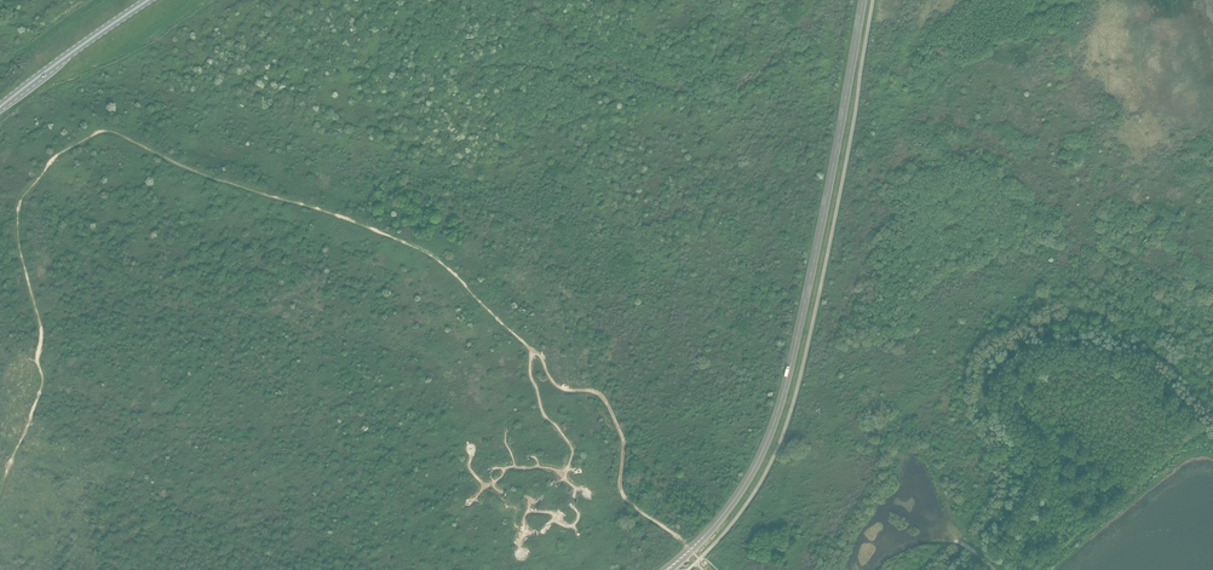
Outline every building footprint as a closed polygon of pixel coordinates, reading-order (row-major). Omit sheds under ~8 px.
[(472,454),(473,453),(475,452),(475,451),(476,449),(475,448),(475,446),(474,445),(472,445),(471,444),(469,445),(467,445),(466,447),(466,448),(465,450),(466,452),(467,453),(469,454),(470,454),(472,454)] [(554,480),(538,495),(542,499),(546,503),(562,488),(557,484),(554,480)] [(526,490),(503,486),(503,492),(502,498),(524,501),(525,495),(526,490)] [(590,499),(592,498),(594,496),(595,495),(595,492),(594,490),(593,489),(592,487),(590,486),(588,486),(586,487),(584,488),(583,489),(582,491),(582,494),(582,496),(584,498),(586,499),(588,499),(590,499)] [(574,500),(572,498),(561,508),(559,510),(561,512),(567,518),(576,509),(579,505),(574,500)] [(537,532),(537,537),(546,537),(545,527),(536,528),(537,532)] [(518,548),(516,549),(515,551),(514,553),(515,555),(516,557),(517,559),(519,560),(521,560),(523,560),(525,559),(526,557),(527,555),(527,553),(527,551),(526,550),(524,548),(522,547),(520,547),(518,548)]
